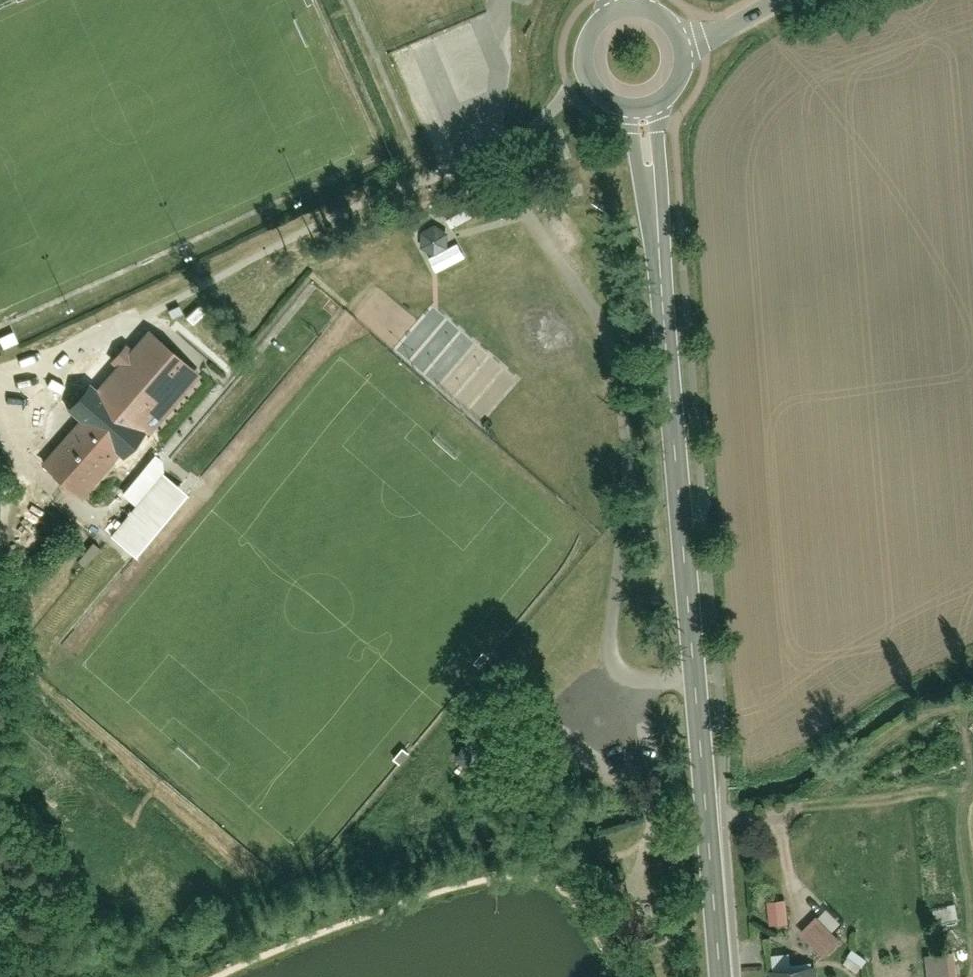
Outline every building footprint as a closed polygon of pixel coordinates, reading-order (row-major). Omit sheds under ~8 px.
[(146,336),(31,471),(83,515),(199,381),(146,336)] [(766,903),(767,927),(785,926),(784,902),(766,903)] [(814,918),(799,938),(826,959),(841,939),(814,918)] [(965,952),(932,954),(933,976),(967,976),(965,952)]
